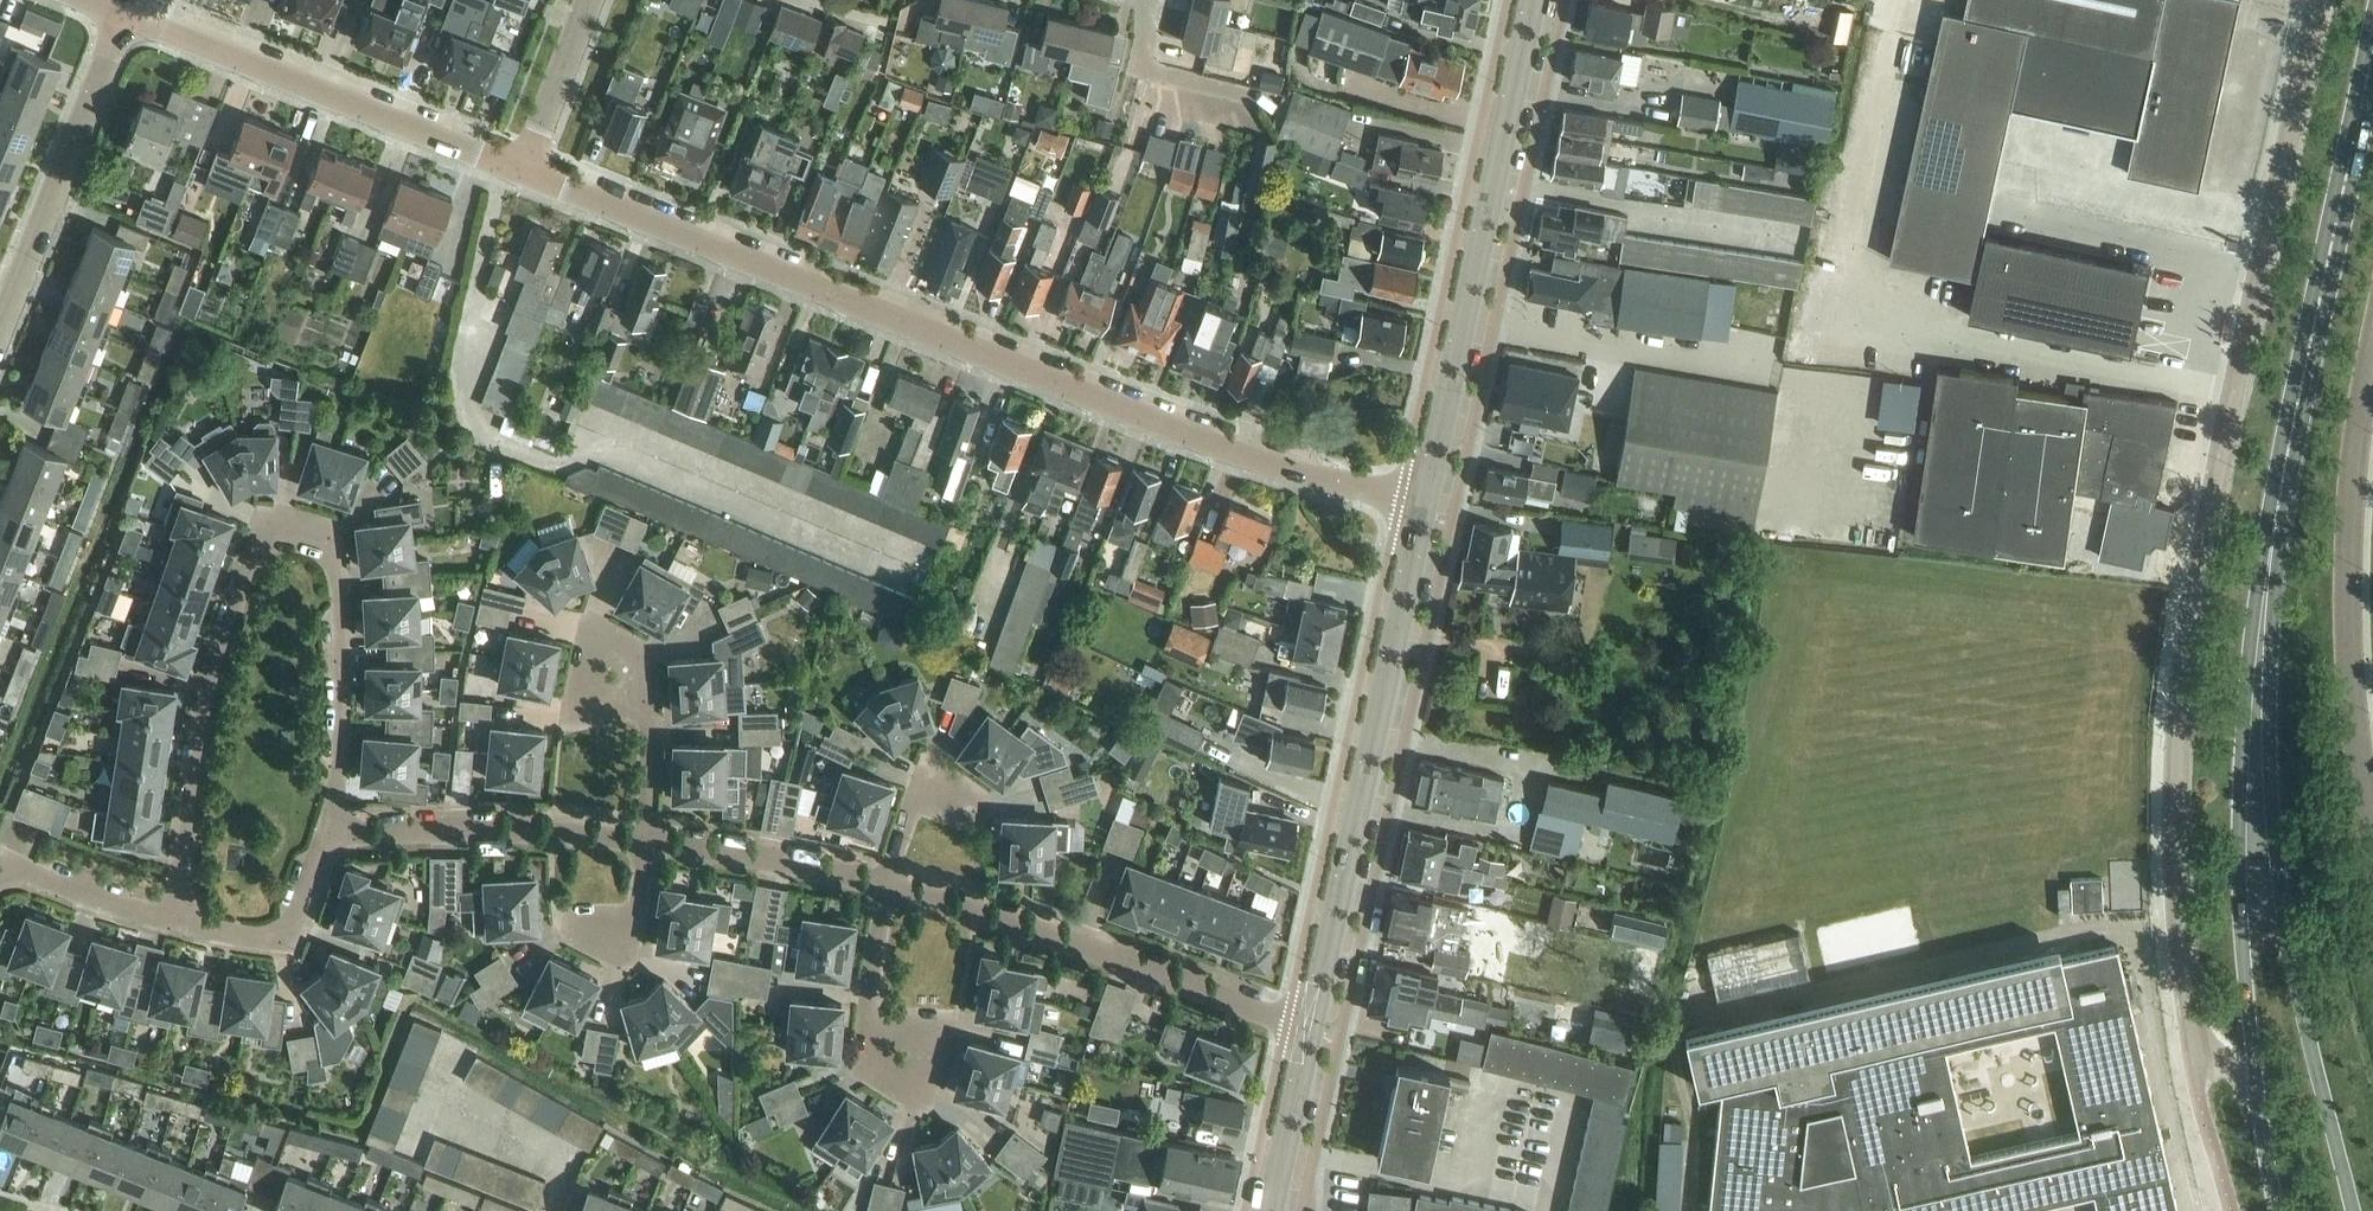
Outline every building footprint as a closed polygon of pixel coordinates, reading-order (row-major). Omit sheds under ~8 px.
[(303,17),(310,0),(282,0),(279,8),(281,9),(282,12),(291,16),(296,15),(303,17)] [(303,17),(311,20),(311,24),(321,28),(325,26),(327,27),(333,11),(337,10),(340,0),(310,0),(303,17)] [(365,21),(357,41),(405,61),(413,40),(416,41),(422,26),(408,20),(416,0),(386,0),(382,10),(369,5),(363,20),(365,21)] [(492,0),(451,0),(439,31),(448,35),(435,69),(438,70),(440,74),(446,76),(450,75),(462,79),(484,22),(492,0)] [(462,79),(473,84),(475,87),(481,90),(485,88),(488,89),(503,52),(488,46),(504,4),(523,11),(527,0),(492,0),(484,22),(462,79)] [(702,0),(671,0),(669,6),(696,16),(702,0)] [(767,6),(750,0),(742,0),(733,24),(757,33),(767,6)] [(964,45),(975,0),(940,0),(936,18),(923,14),(916,39),(940,45),(941,39),(964,45)] [(964,45),(985,50),(984,57),(1010,63),(1018,30),(1003,26),(1009,5),(988,0),(975,0),(964,45)] [(1189,14),(1223,22),(1227,6),(1246,11),(1249,0),(1193,0),(1189,14)] [(1296,0),(1283,0),(1281,6),(1293,9),(1296,0)] [(1381,23),(1386,10),(1357,0),(1354,0),(1350,12),(1381,23)] [(1417,0),(1389,0),(1387,6),(1401,10),(1400,13),(1420,18),(1419,23),(1472,35),(1477,14),(1417,0)] [(1477,14),(1480,0),(1417,0),(1477,14)] [(1975,278),(2013,107),(2137,133),(2128,174),(2200,190),(2241,0),(1968,0),(1965,14),(1944,10),(1890,254),(1889,260),(1975,278)] [(1585,33),(1624,41),(1628,24),(1642,27),(1641,29),(1668,35),(1671,21),(1690,25),(1693,13),(1674,9),(1674,8),(1647,3),(1644,14),(1631,11),(1631,10),(1592,2),(1585,33)] [(822,20),(799,11),(781,5),(769,38),(809,53),(822,20)] [(28,8),(21,25),(43,34),(45,30),(50,17),(28,8)] [(1390,32),(1323,9),(1309,50),(1376,73),(1390,32)] [(708,39),(723,46),(734,18),(732,18),(719,12),(708,39)] [(1223,22),(1189,14),(1182,41),(1209,48),(1206,61),(1232,68),(1242,28),(1223,23),(1223,22)] [(1051,50),(1073,56),(1081,23),(1048,15),(1041,44),(1028,41),(1022,65),(1045,71),(1051,50)] [(836,53),(855,60),(865,34),(846,27),(847,24),(826,16),(814,48),(835,56),(836,53)] [(50,17),(45,30),(58,35),(63,23),(50,17)] [(9,24),(0,20),(0,46),(9,24)] [(1073,56),(1068,76),(1090,81),(1086,100),(1110,106),(1120,63),(1107,60),(1114,31),(1081,23),(1073,56)] [(864,46),(854,70),(872,78),(882,53),(864,46)] [(1399,85),(1442,98),(1444,90),(1455,94),(1464,63),(1410,48),(1399,85)] [(49,95),(61,66),(20,50),(13,67),(0,62),(0,76),(0,77),(0,76),(49,95)] [(1637,84),(1642,56),(1622,52),(1621,59),(1576,50),(1569,80),(1594,85),(1592,95),(1614,100),(1618,81),(1637,84)] [(615,71),(606,93),(612,96),(606,110),(613,113),(604,135),(617,140),(616,143),(627,147),(628,145),(632,146),(642,121),(645,122),(649,110),(633,104),(642,82),(615,71)] [(1280,93),(1285,77),(1263,71),(1259,87),(1280,93)] [(936,89),(954,94),(957,80),(940,75),(936,89)] [(38,124),(49,95),(0,76),(0,77),(0,90),(4,91),(0,101),(0,109),(38,124)] [(825,102),(837,106),(845,84),(834,80),(825,102)] [(878,105),(891,110),(902,85),(889,80),(878,105)] [(1730,130),(1826,148),(1837,90),(1811,86),(1810,93),(1739,80),(1730,130)] [(919,110),(925,93),(905,86),(899,103),(919,110)] [(125,145),(160,159),(171,133),(203,145),(218,106),(174,88),(166,108),(144,99),(136,119),(134,118),(129,132),(130,132),(125,145)] [(703,98),(681,90),(654,156),(658,157),(657,160),(668,164),(669,162),(677,165),(703,98)] [(1279,136),(1316,150),(1331,156),(1349,111),(1295,91),(1279,136)] [(1677,123),(1714,130),(1720,102),(1682,95),(1677,123)] [(728,108),(703,98),(677,165),(686,169),(685,171),(696,176),(697,173),(700,175),(728,108)] [(986,114),(1001,118),(1005,102),(990,99),(986,114)] [(1019,120),(1023,103),(1007,99),(1003,117),(1019,120)] [(26,153),(38,124),(0,109),(0,143),(26,153)] [(1564,110),(1559,133),(1610,142),(1613,128),(1641,133),(1643,123),(1564,110)] [(210,169),(248,184),(271,127),(245,117),(230,155),(218,150),(210,169)] [(1110,137),(1114,122),(1099,118),(1095,133),(1110,137)] [(746,194),(754,197),(780,130),(759,122),(748,151),(745,150),(743,155),(740,160),(740,165),(731,187),(734,189),(736,192),(742,194),(746,194)] [(271,127),(248,184),(274,194),(297,137),(271,127)] [(1057,135),(1041,129),(1035,143),(1062,153),(1069,136),(1058,132),(1057,135)] [(780,130),(754,197),(762,200),(764,203),(770,206),(774,205),(777,206),(786,184),(789,179),(790,174),(791,171),(803,175),(812,153),(796,147),(800,138),(780,130)] [(1372,166),(1436,179),(1437,175),(1439,172),(1440,168),(1439,164),(1442,151),(1417,145),(1418,141),(1379,133),(1372,166)] [(1559,133),(1555,154),(1606,164),(1606,162),(1610,142),(1559,133)] [(1165,165),(1173,141),(1151,134),(1143,158),(1165,165)] [(1278,143),(1259,139),(1245,190),(1267,196),(1278,143)] [(15,183),(26,153),(0,143),(0,177),(15,183)] [(318,191),(333,197),(349,157),(323,147),(301,205),(311,209),(318,191)] [(920,183),(951,196),(966,162),(935,148),(920,183)] [(1333,156),(1331,156),(1316,150),(1308,169),(1326,176),(1333,156)] [(1606,164),(1555,154),(1550,177),(1615,188),(1620,164),(1606,162),(1606,164)] [(835,189),(816,239),(835,246),(860,180),(863,181),(869,166),(845,156),(836,179),(833,188),(835,189)] [(349,157),(333,197),(349,203),(342,221),(352,225),(375,168),(349,157)] [(966,187),(1000,200),(1012,170),(977,157),(966,187)] [(1337,159),(1331,175),(1362,187),(1368,170),(1337,159)] [(1175,165),(1170,181),(1190,188),(1196,172),(1175,165)] [(1760,181),(1762,167),(1745,165),(1743,179),(1760,181)] [(819,172),(796,231),(816,239),(835,189),(833,188),(836,179),(819,172)] [(1219,178),(1202,173),(1196,191),(1203,193),(1204,191),(1214,194),(1219,178)] [(3,212),(15,183),(0,177),(0,211),(3,212)] [(427,188),(401,178),(379,236),(404,246),(411,228),(427,188)] [(136,220),(168,232),(187,184),(175,179),(166,204),(146,196),(136,220)] [(1692,204),(1710,207),(1714,182),(1696,179),(1692,204)] [(860,180),(835,246),(855,254),(876,199),(865,194),(870,184),(863,181),(860,180)] [(1710,207),(1722,209),(1726,184),(1714,182),(1710,207)] [(1065,208),(1080,214),(1090,189),(1075,183),(1065,208)] [(1368,198),(1383,201),(1380,216),(1420,225),(1426,199),(1413,197),(1414,193),(1371,184),(1368,198)] [(1722,209),(1735,211),(1739,186),(1726,184),(1722,209)] [(1027,213),(1041,219),(1053,191),(1038,185),(1027,213)] [(1735,211),(1747,213),(1751,188),(1739,186),(1735,211)] [(427,188),(411,228),(404,246),(430,256),(453,198),(427,188)] [(1747,213),(1760,215),(1764,190),(1751,188),(1747,213)] [(868,253),(866,259),(886,267),(888,261),(895,264),(919,203),(887,190),(863,251),(868,253)] [(1089,217),(1109,224),(1119,198),(1099,190),(1089,217)] [(1760,215),(1773,217),(1777,192),(1764,190),(1760,215)] [(1773,217),(1785,219),(1789,194),(1777,192),(1773,217)] [(984,288),(997,293),(998,290),(1001,291),(1015,256),(1006,252),(1011,240),(1015,241),(1022,224),(1017,222),(1026,198),(1013,193),(992,246),(991,246),(977,281),(985,285),(984,288)] [(1785,219),(1798,221),(1802,196),(1789,194),(1785,219)] [(1802,196),(1798,221),(1810,223),(1816,198),(1802,196)] [(271,241),(284,208),(268,201),(249,249),(265,255),(271,241)] [(1598,239),(1598,236),(1603,212),(1577,207),(1575,219),(1543,212),(1538,235),(1544,237),(1543,243),(1574,249),(1577,235),(1598,239)] [(301,214),(284,208),(271,241),(288,247),(301,214)] [(1220,210),(1214,241),(1234,245),(1240,213),(1220,210)] [(1358,224),(1359,219),(1327,210),(1325,219),(1353,227),(1354,224),(1358,224)] [(173,235),(200,246),(209,223),(182,212),(173,235)] [(1598,236),(1623,240),(1624,235),(1628,217),(1603,212),(1598,236)] [(962,269),(977,231),(946,218),(923,275),(930,278),(927,283),(958,295),(968,271),(962,269)] [(1353,227),(1347,254),(1369,259),(1373,241),(1381,242),(1378,254),(1418,262),(1418,258),(1421,259),(1423,248),(1421,248),(1423,238),(1381,229),(1382,224),(1359,219),(1358,224),(1354,224),(1353,227)] [(1054,272),(1041,267),(1048,249),(1049,249),(1057,227),(1042,221),(1033,243),(1037,245),(1030,262),(1026,261),(1012,296),(1024,302),(1026,305),(1032,307),(1035,306),(1039,308),(1054,272)] [(1194,222),(1193,228),(1209,231),(1210,226),(1194,222)] [(94,227),(82,257),(131,276),(136,264),(127,261),(134,244),(145,249),(151,234),(121,223),(115,236),(94,227)] [(506,330),(510,332),(534,342),(550,303),(551,303),(562,274),(549,268),(561,237),(534,227),(521,257),(535,263),(528,279),(527,279),(506,330)] [(1193,228),(1187,254),(1186,256),(1202,260),(1204,254),(1209,231),(1193,228)] [(1992,228),(1976,313),(2137,350),(2154,267),(1992,228)] [(1283,258),(1289,239),(1260,230),(1254,248),(1283,258)] [(1112,247),(1106,263),(1117,267),(1120,269),(1133,237),(1118,232),(1112,247)] [(331,269),(347,275),(361,241),(344,235),(331,269)] [(1624,235),(1623,240),(1619,264),(1633,265),(1637,237),(1624,235)] [(1637,237),(1633,265),(1645,267),(1649,239),(1637,237)] [(1649,239),(1645,267),(1658,269),(1662,241),(1649,239)] [(361,241),(347,275),(364,282),(377,248),(361,241)] [(1662,241),(1658,269),(1671,271),(1675,243),(1662,241)] [(577,280),(562,274),(551,303),(567,310),(572,298),(584,302),(591,285),(607,291),(621,253),(592,242),(577,280)] [(1675,243),(1671,271),(1684,273),(1688,245),(1675,243)] [(1684,273),(1696,275),(1700,247),(1688,245),(1684,273)] [(1696,275),(1709,276),(1713,249),(1700,247),(1696,275)] [(1709,276),(1722,278),(1726,251),(1713,249),(1709,276)] [(1071,320),(1079,323),(1104,262),(1106,256),(1093,250),(1080,283),(1071,279),(1057,314),(1060,316),(1062,319),(1068,322),(1071,320)] [(1722,278),(1735,280),(1739,252),(1726,251),(1722,278)] [(1737,278),(1747,280),(1751,254),(1739,252),(1735,280),(1737,280),(1737,278)] [(1369,259),(1347,254),(1345,253),(1339,279),(1324,276),(1321,290),(1350,297),(1353,284),(1370,288),(1370,290),(1373,290),(1376,293),(1382,295),(1385,293),(1410,298),(1411,295),(1414,292),(1415,286),(1414,282),(1417,269),(1369,259)] [(1747,280),(1760,282),(1764,256),(1751,254),(1747,280)] [(1760,282),(1772,284),(1773,284),(1777,258),(1764,256),(1760,282)] [(82,257),(70,286),(111,302),(118,285),(126,288),(131,276),(82,257)] [(1645,267),(1633,265),(1619,264),(1618,270),(1555,257),(1551,273),(1531,268),(1525,296),(1593,310),(1594,308),(1620,312),(1617,324),(1727,340),(1737,280),(1735,280),(1722,278),(1709,276),(1696,275),(1684,273),(1671,271),(1658,269),(1645,267)] [(1777,258),(1773,284),(1786,286),(1790,260),(1777,258)] [(1790,260),(1786,286),(1797,287),(1802,262),(1790,260)] [(415,294),(430,300),(443,267),(428,261),(415,294)] [(621,319),(649,329),(658,307),(653,305),(666,271),(643,262),(621,319)] [(1104,262),(1079,323),(1087,326),(1088,330),(1095,333),(1098,331),(1101,332),(1115,297),(1107,293),(1117,267),(1106,263),(1104,262)] [(176,263),(165,290),(178,295),(188,268),(176,263)] [(1117,340),(1141,349),(1167,283),(1166,283),(1172,269),(1158,263),(1153,277),(1141,307),(1132,303),(1117,340)] [(489,283),(499,286),(506,268),(496,265),(489,283)] [(1167,283),(1141,349),(1164,358),(1178,322),(1169,318),(1181,289),(1167,283)] [(70,286),(59,315),(108,335),(113,323),(104,319),(111,302),(70,286)] [(178,295),(165,290),(155,316),(167,321),(178,295)] [(182,309),(196,315),(203,296),(190,290),(182,309)] [(1371,343),(1399,349),(1399,345),(1402,345),(1405,335),(1402,334),(1405,319),(1364,310),(1366,300),(1342,295),(1337,320),(1360,325),(1356,339),(1360,340),(1359,343),(1370,346),(1371,343)] [(1227,296),(1223,306),(1233,310),(1237,301),(1227,296)] [(686,322),(699,327),(708,305),(695,300),(686,322)] [(1186,367),(1196,371),(1222,305),(1208,300),(1196,329),(1187,326),(1173,362),(1177,364),(1181,368),(1186,367)] [(589,329),(601,334),(612,307),(599,302),(589,329)] [(773,326),(777,314),(750,303),(726,364),(761,377),(780,328),(773,326)] [(1222,305),(1196,371),(1205,375),(1209,379),(1214,379),(1219,381),(1233,344),(1225,341),(1236,311),(1233,310),(1223,306),(1222,305)] [(59,315),(47,344),(88,360),(95,343),(103,347),(108,335),(59,315)] [(1281,317),(1276,331),(1286,335),(1288,330),(1285,329),(1288,320),(1281,317)] [(159,323),(148,350),(160,355),(171,328),(159,323)] [(1233,386),(1232,389),(1241,392),(1242,390),(1248,392),(1258,366),(1261,367),(1264,360),(1277,366),(1289,336),(1286,335),(1276,331),(1273,337),(1260,331),(1251,354),(1241,350),(1227,384),(1233,386)] [(1292,352),(1331,359),(1335,339),(1296,331),(1292,352)] [(510,332),(505,344),(529,354),(534,342),(510,332)] [(599,362),(615,368),(625,341),(610,335),(599,362)] [(814,407),(838,349),(811,338),(804,354),(801,352),(793,371),(785,392),(800,397),(798,401),(814,407)] [(47,344),(36,373),(85,393),(90,381),(81,378),(88,360),(47,344)] [(505,344),(500,357),(524,366),(529,354),(505,344)] [(814,407),(807,425),(822,431),(829,412),(831,413),(841,390),(855,395),(862,377),(858,375),(864,359),(838,349),(814,407)] [(160,355),(148,350),(137,377),(150,382),(160,355)] [(714,365),(715,363),(713,362),(712,357),(703,358),(702,358),(701,360),(691,356),(673,405),(705,417),(724,368),(714,365)] [(500,357),(496,369),(519,379),(524,366),(500,357)] [(597,361),(592,373),(604,378),(610,381),(615,368),(599,362),(597,361)] [(1567,429),(1578,378),(1511,363),(1500,414),(1521,419),(1518,430),(1538,435),(1541,423),(1567,429)] [(2085,523),(2072,521),(2076,491),(2113,498),(2100,557),(2143,567),(2147,545),(2151,542),(2167,545),(2174,510),(2156,506),(2148,505),(2150,496),(2158,498),(2178,403),(2085,390),(2084,399),(2018,390),(2019,379),(1939,368),(1915,539),(2066,560),(2068,550),(2081,553),(2085,523)] [(496,369),(490,381),(514,391),(519,379),(496,369)] [(1616,482),(1676,491),(1673,506),(1753,521),(1762,472),(1764,472),(1774,418),(1772,417),(1777,393),(1635,369),(1616,482)] [(85,393),(36,373),(24,403),(59,417),(54,430),(84,442),(90,428),(65,418),(72,402),(80,405),(85,393)] [(582,397),(594,402),(604,378),(592,373),(582,397)] [(882,495),(914,508),(915,509),(928,472),(924,470),(945,417),(930,411),(939,389),(899,374),(889,399),(917,410),(912,425),(910,424),(896,459),(895,458),(882,495)] [(284,398),(295,399),(296,396),(297,383),(298,379),(285,378),(273,376),(272,387),(278,394),(285,395),(284,398)] [(594,402),(607,407),(617,384),(610,381),(604,378),(594,402)] [(130,380),(120,406),(132,410),(142,384),(130,380)] [(490,381),(486,394),(509,403),(514,391),(490,381)] [(607,407),(619,413),(629,389),(617,384),(607,407)] [(761,413),(765,403),(768,395),(750,388),(743,406),(761,413)] [(619,413),(631,418),(641,394),(629,389),(619,413)] [(509,403),(486,394),(481,406),(504,416),(509,403)] [(631,418),(644,423),(654,399),(641,394),(631,418)] [(281,426),(295,427),(299,399),(284,398),(281,426)] [(946,466),(943,465),(935,487),(960,496),(975,456),(964,452),(980,407),(974,405),(974,403),(973,402),(973,401),(971,400),(969,398),(968,398),(966,398),(964,398),(962,399),(961,400),(955,398),(937,450),(950,454),(946,466)] [(299,399),(295,427),(309,429),(313,401),(299,399)] [(644,423),(656,428),(666,405),(654,399),(644,423)] [(656,428),(669,433),(679,410),(666,405),(656,428)] [(829,441),(836,444),(849,449),(864,411),(848,405),(844,414),(841,412),(829,441)] [(132,410),(120,406),(109,433),(121,438),(132,410)] [(669,433),(681,439),(691,415),(679,410),(669,433)] [(775,447),(784,421),(762,413),(753,440),(775,447)] [(681,439),(693,444),(703,420),(691,415),(681,439)] [(1003,418),(989,454),(1002,459),(993,483),(1008,488),(1017,464),(1018,464),(1031,428),(1019,424),(1020,421),(1007,416),(1006,419),(1003,418)] [(693,444),(706,449),(716,425),(703,420),(693,444)] [(156,451),(178,469),(187,458),(195,465),(209,456),(233,496),(253,484),(239,435),(238,435),(231,424),(223,429),(221,426),(205,436),(207,439),(195,445),(183,436),(174,447),(161,437),(152,449),(156,451)] [(529,440),(554,450),(561,434),(536,424),(529,440)] [(706,449),(718,454),(728,431),(716,425),(706,449)] [(300,486),(326,495),(341,448),(329,444),(333,430),(320,426),(300,486)] [(718,454),(730,460),(740,436),(728,431),(718,454)] [(1028,502),(1041,508),(1066,441),(1057,438),(1054,434),(1049,435),(1044,433),(1030,470),(1039,473),(1028,502)] [(276,434),(239,435),(253,484),(277,483),(276,434)] [(25,440),(13,470),(62,489),(67,477),(58,474),(65,458),(76,462),(82,447),(52,436),(47,449),(25,440)] [(730,460),(743,465),(753,441),(740,436),(730,460)] [(386,457),(395,468),(417,450),(407,439),(386,457)] [(743,465),(755,470),(765,446),(753,441),(743,465)] [(1066,441),(1041,508),(1056,514),(1068,484),(1076,487),(1090,451),(1085,449),(1082,445),(1077,446),(1066,441)] [(794,458),(802,462),(809,447),(800,443),(798,449),(794,458)] [(755,470),(768,475),(778,451),(765,446),(755,470)] [(341,448),(326,495),(351,503),(366,456),(341,448)] [(417,450),(395,468),(404,479),(426,461),(417,450)] [(170,480),(178,469),(156,451),(147,463),(170,480)] [(768,475),(780,480),(790,457),(778,451),(768,475)] [(1121,464),(1117,462),(1118,459),(1108,456),(1108,458),(1097,454),(1071,522),(1089,529),(1094,516),(1100,519),(1109,495),(1112,496),(1115,487),(1113,486),(1121,464)] [(780,480),(792,486),(802,462),(790,457),(780,480)] [(792,486),(805,491),(815,467),(802,462),(792,486)] [(590,489),(602,494),(612,471),(600,466),(597,472),(590,489)] [(805,491),(817,496),(827,472),(815,467),(805,491)] [(1107,538),(1128,546),(1137,522),(1143,525),(1160,478),(1157,477),(1158,474),(1146,470),(1145,472),(1134,468),(1107,538)] [(1553,499),(1556,481),(1489,468),(1487,478),(1485,480),(1483,486),(1485,489),(1484,493),(1523,501),(1524,494),(1553,499)] [(588,493),(590,489),(597,472),(588,469),(568,477),(565,483),(588,493)] [(13,470),(1,499),(42,515),(49,498),(57,501),(62,489),(13,470)] [(1576,499),(1581,473),(1565,470),(1560,495),(1576,499)] [(94,471),(83,498),(95,503),(106,476),(94,471)] [(602,494),(614,500),(624,476),(612,471),(602,494)] [(817,496),(829,501),(839,478),(827,472),(817,496)] [(614,500),(627,505),(637,481),(624,476),(614,500)] [(829,501),(842,507),(852,483),(839,478),(829,501)] [(627,505),(639,510),(649,486),(637,481),(627,505)] [(842,507),(854,512),(864,488),(852,483),(842,507)] [(1160,520),(1161,520),(1154,538),(1174,545),(1180,527),(1187,530),(1188,526),(1191,527),(1194,518),(1192,517),(1201,493),(1197,492),(1198,490),(1186,485),(1185,487),(1174,483),(1160,520)] [(639,510),(651,515),(661,492),(649,486),(639,510)] [(854,512),(867,517),(877,493),(864,488),(854,512)] [(175,529),(223,546),(232,520),(199,509),(203,500),(178,492),(166,527),(175,530),(175,529)] [(651,515),(664,520),(674,497),(661,492),(651,515)] [(867,517),(879,522),(889,498),(877,493),(867,517)] [(664,520),(676,526),(686,502),(674,497),(664,520)] [(95,503),(83,498),(73,525),(85,529),(95,503)] [(879,522),(891,527),(901,504),(889,498),(879,522)] [(0,503),(0,532),(39,548),(44,536),(35,532),(42,515),(1,499),(0,503)] [(361,544),(362,547),(412,541),(409,521),(423,519),(421,502),(377,509),(379,524),(359,526),(360,532),(356,533),(357,544),(361,544)] [(676,526),(688,531),(698,507),(686,502),(676,526)] [(891,527),(904,533),(914,509),(901,504),(891,527)] [(1265,533),(1270,521),(1230,505),(1215,544),(1198,537),(1189,561),(1217,572),(1231,535),(1260,546),(1272,551),(1277,538),(1265,533)] [(688,531),(701,536),(711,512),(698,507),(688,531)] [(904,533),(916,538),(926,514),(914,509),(904,533)] [(609,538),(622,544),(633,517),(620,512),(609,538)] [(701,536),(713,541),(723,518),(711,512),(701,536)] [(916,538),(928,543),(938,519),(926,514),(916,538)] [(633,517),(622,544),(635,549),(646,523),(633,517)] [(713,541),(725,546),(735,523),(723,518),(713,541)] [(938,519),(928,543),(941,548),(950,524),(938,519)] [(1604,555),(1607,527),(1564,522),(1561,550),(1604,555)] [(725,546),(738,552),(748,528),(735,523),(725,546)] [(1476,523),(1468,558),(1506,562),(1512,531),(1476,523)] [(1633,525),(1632,533),(1646,534),(1647,526),(1633,525)] [(129,526),(125,538),(139,543),(143,532),(129,526)] [(738,552),(750,557),(760,533),(748,528),(738,552)] [(180,532),(172,555),(218,571),(223,556),(219,555),(223,546),(175,529),(175,530),(180,532)] [(71,530),(60,557),(72,561),(83,534),(71,530)] [(19,573),(26,556),(34,560),(39,548),(0,532),(0,566),(19,573)] [(481,545),(496,548),(499,536),(484,532),(481,545)] [(750,557),(762,562),(772,538),(760,533),(750,557)] [(577,534),(542,546),(570,588),(593,580),(577,534)] [(139,543),(125,538),(120,549),(134,555),(139,543)] [(762,562),(775,567),(785,544),(772,538),(762,562)] [(1121,575),(1133,580),(1147,543),(1135,538),(1121,575)] [(384,566),(385,581),(430,577),(428,560),(414,562),(412,541),(362,547),(362,551),(358,552),(360,563),(364,563),(364,569),(384,566)] [(1643,557),(1645,543),(1631,541),(1629,555),(1643,557)] [(775,567),(787,573),(797,549),(785,544),(775,567)] [(1061,544),(1060,546),(1056,557),(1055,556),(1050,567),(1050,568),(1067,575),(1077,551),(1061,544)] [(570,588),(542,546),(518,573),(555,606),(570,588)] [(1031,548),(1027,558),(1050,567),(1055,556),(1031,548)] [(787,573),(799,578),(809,554),(797,549),(787,573)] [(1506,562),(1468,558),(1464,557),(1459,584),(1512,591),(1509,604),(1569,611),(1577,557),(1520,550),(1518,564),(1506,562)] [(799,578),(811,583),(822,559),(809,554),(799,578)] [(172,555),(164,579),(206,594),(209,584),(213,585),(218,571),(172,555)] [(618,606),(641,619),(669,569),(646,556),(618,606)] [(72,561),(60,557),(50,583),(62,588),(72,561)] [(1027,558),(1022,571),(1045,580),(1050,568),(1050,567),(1027,558)] [(811,583),(824,588),(834,564),(822,559),(811,583)] [(824,588),(836,593),(846,570),(834,564),(824,588)] [(16,606),(21,594),(12,591),(19,573),(0,566),(0,600),(16,606)] [(745,585),(769,591),(774,572),(750,566),(745,585)] [(669,569),(641,619),(664,632),(692,582),(669,569)] [(836,593),(848,599),(858,575),(846,570),(836,593)] [(1022,571),(1017,584),(1040,593),(1045,580),(1022,571)] [(1248,571),(1246,581),(1255,584),(1255,583),(1257,575),(1257,574),(1248,571)] [(110,574),(106,586),(120,591),(124,580),(110,574)] [(848,599),(861,604),(871,580),(858,575),(848,599)] [(1253,589),(1284,595),(1287,582),(1257,575),(1255,583),(1255,584),(1253,589)] [(368,613),(368,617),(418,615),(417,595),(431,593),(430,577),(385,581),(387,595),(367,596),(367,602),(363,602),(364,614),(368,613)] [(164,579),(156,603),(201,619),(206,605),(203,604),(206,594),(164,579)] [(861,604),(873,609),(883,585),(871,580),(861,604)] [(1017,584),(1012,597),(1035,606),(1040,593),(1017,584)] [(873,609),(885,614),(895,590),(883,585),(873,609)] [(120,591),(106,586),(101,597),(115,603),(120,591)] [(809,610),(820,597),(808,587),(797,600),(809,610)] [(525,598),(486,588),(483,602),(510,609),(522,611),(525,598)] [(53,590),(43,617),(55,622),(66,595),(53,590)] [(885,614),(898,619),(908,596),(895,590),(885,614)] [(908,596),(898,619),(910,625),(920,601),(908,596)] [(721,608),(727,621),(753,610),(747,597),(721,608)] [(1012,597),(1007,610),(1030,619),(1035,606),(1012,597)] [(1283,626),(1299,629),(1339,637),(1346,607),(1305,598),(1305,600),(1290,597),(1283,626)] [(3,615),(11,618),(16,606),(0,600),(0,622),(3,615)] [(460,601),(457,613),(472,617),(474,605),(460,601)] [(510,609),(483,602),(478,620),(506,627),(510,609)] [(1219,623),(1216,602),(1191,605),(1193,626),(1219,623)] [(156,603),(147,628),(195,644),(195,643),(189,641),(193,632),(196,634),(201,619),(156,603)] [(961,617),(939,608),(933,623),(955,632),(961,617)] [(753,610),(727,621),(733,634),(759,623),(753,610)] [(1007,610),(1002,623),(1025,632),(1030,619),(1007,610)] [(1228,610),(1224,623),(1237,627),(1241,614),(1228,610)] [(472,617),(457,613),(454,625),(469,629),(472,617)] [(389,638),(389,652),(434,651),(433,635),(419,635),(418,615),(368,617),(368,621),(364,621),(365,633),(369,633),(369,639),(389,638)] [(55,622),(43,617),(32,643),(44,648),(55,622)] [(1174,622),(1162,649),(1193,663),(1199,665),(1211,638),(1205,636),(1174,622)] [(1002,623),(996,636),(1020,646),(1025,632),(1002,623)] [(1220,626),(1215,639),(1255,654),(1260,641),(1220,626)] [(195,644),(147,628),(138,653),(186,669),(195,644)] [(1299,629),(1296,643),(1281,640),(1278,654),(1293,658),(1293,660),(1333,669),(1339,637),(1299,629)] [(553,669),(558,643),(511,634),(506,660),(553,669)] [(996,636),(991,650),(1014,659),(1020,646),(996,636)] [(1255,654),(1215,639),(1210,653),(1251,667),(1255,654)] [(93,644),(90,658),(118,665),(121,651),(93,644)] [(25,646),(14,673),(26,678),(37,651),(25,646)] [(1014,659),(991,650),(986,663),(1009,672),(1014,659)] [(369,684),(369,688),(419,688),(420,669),(434,668),(434,651),(389,652),(389,667),(370,666),(369,672),(365,672),(365,684),(369,684)] [(90,658),(81,656),(77,670),(114,679),(118,665),(90,658)] [(672,662),(674,688),(723,685),(722,673),(736,671),(735,657),(672,662)] [(548,695),(553,669),(506,660),(500,686),(548,695)] [(1018,663),(1015,671),(1021,674),(1024,665),(1018,663)] [(1146,664),(1142,672),(1165,683),(1167,679),(1169,674),(1146,664)] [(1059,665),(1052,682),(1065,687),(1072,671),(1059,665)] [(1300,680),(1301,676),(1270,669),(1263,701),(1287,707),(1292,710),(1297,709),(1319,715),(1320,710),(1324,709),(1325,702),(1323,700),(1326,686),(1300,680)] [(26,678),(14,673),(3,700),(16,705),(26,678)] [(443,677),(442,689),(457,690),(458,678),(443,677)] [(918,678),(883,688),(910,731),(933,724),(918,678)] [(944,704),(957,709),(967,683),(953,678),(944,704)] [(967,683),(957,709),(971,714),(980,688),(967,683)] [(125,684),(121,710),(171,718),(175,692),(125,684)] [(723,685),(674,688),(676,715),(746,710),(744,684),(723,686),(723,685)] [(61,700),(73,704),(78,690),(66,686),(61,700)] [(389,709),(388,724),(432,726),(433,710),(419,708),(419,688),(369,688),(369,691),(365,691),(365,703),(369,703),(369,709),(389,709)] [(910,731),(883,688),(858,715),(894,748),(910,731)] [(457,690),(442,689),(441,701),(456,703),(457,690)] [(461,716),(490,719),(491,705),(463,702),(461,716)] [(1228,721),(1238,725),(1244,712),(1243,712),(1234,707),(1228,721)] [(1154,708),(1144,731),(1192,754),(1203,732),(1154,708)] [(56,710),(52,721),(66,727),(70,715),(56,710)] [(124,727),(123,737),(173,744),(175,729),(169,728),(171,718),(121,710),(121,711),(116,711),(114,726),(124,727)] [(1514,711),(1513,720),(1528,723),(1530,715),(1514,711)] [(741,715),(741,729),(777,728),(777,718),(777,714),(741,715)] [(960,754),(982,769),(1010,730),(989,714),(960,754)] [(788,717),(777,718),(777,728),(779,728),(788,728),(788,717)] [(1258,717),(1250,735),(1266,741),(1267,739),(1272,741),(1270,747),(1267,763),(1271,764),(1273,767),(1280,769),(1283,767),(1307,772),(1308,768),(1311,766),(1312,759),(1310,755),(1311,751),(1313,741),(1310,740),(1281,733),(1282,727),(1258,717)] [(66,727),(52,721),(47,733),(61,738),(66,727)] [(366,754),(366,758),(416,762),(417,742),(432,743),(432,726),(388,724),(387,738),(367,736),(367,742),(363,742),(362,753),(366,754)] [(1010,730),(982,769),(1003,785),(1014,769),(1023,776),(1067,762),(1063,750),(1029,725),(1020,737),(1010,730)] [(837,726),(831,738),(830,739),(856,751),(862,738),(837,726)] [(494,727),(492,753),(540,758),(543,732),(494,727)] [(777,728),(741,729),(742,743),(780,742),(779,728),(777,728)] [(1125,729),(1109,750),(1125,761),(1140,740),(1125,729)] [(830,739),(831,738),(826,736),(820,749),(850,764),(856,751),(830,739)] [(1146,736),(1139,749),(1155,757),(1161,744),(1146,736)] [(110,752),(109,760),(163,769),(165,758),(170,759),(173,744),(123,737),(121,749),(110,752)] [(676,746),(676,772),(739,774),(746,775),(747,748),(676,746)] [(455,778),(470,780),(472,751),(458,750),(455,778)] [(436,751),(434,763),(449,765),(451,753),(436,751)] [(540,758),(492,753),(489,780),(538,785),(540,758)] [(416,762),(366,758),(365,762),(361,761),(360,773),(364,773),(364,779),(384,781),(382,796),(426,801),(428,784),(414,782),(416,762)] [(32,770),(46,776),(51,764),(37,759),(32,770)] [(117,774),(115,787),(165,795),(167,780),(162,779),(163,769),(109,760),(108,767),(117,774)] [(794,761),(789,776),(806,781),(811,767),(794,761)] [(1420,761),(1417,779),(1423,780),(1422,782),(1480,795),(1479,796),(1500,801),(1504,778),(1420,761)] [(449,765),(434,763),(433,776),(448,777),(449,765)] [(1042,776),(1046,790),(1080,779),(1073,781),(1069,767),(1042,776)] [(845,770),(837,796),(884,810),(892,785),(845,770)] [(739,774),(676,772),(675,798),(678,799),(678,803),(692,804),(692,799),(738,800),(739,774)] [(1080,779),(1046,790),(1052,808),(1098,793),(1093,775),(1080,779)] [(1296,821),(1244,810),(1250,784),(1221,775),(1210,825),(1230,830),(1227,846),(1247,851),(1248,847),(1261,850),(1264,847),(1289,853),(1289,851),(1293,848),(1295,840),(1293,836),(1296,821)] [(768,807),(782,810),(787,782),(773,779),(772,784),(760,781),(756,804),(768,806),(768,807)] [(1423,780),(1417,779),(1411,803),(1495,820),(1500,801),(1479,796),(1480,795),(1422,782),(1423,780)] [(1544,809),(1691,844),(1699,810),(1680,806),(1683,797),(1608,779),(1605,794),(1550,781),(1544,809)] [(787,782),(782,810),(796,812),(796,811),(810,815),(817,790),(801,785),(787,782)] [(115,787),(111,812),(161,820),(161,819),(156,818),(157,809),(163,810),(165,795),(115,787)] [(16,815),(29,820),(39,793),(26,788),(16,815)] [(39,793),(29,820),(48,827),(59,801),(39,793)] [(884,810),(837,796),(833,807),(819,803),(815,817),(860,830),(858,835),(872,839),(873,834),(876,835),(884,810)] [(1137,807),(1132,820),(1145,825),(1150,812),(1137,807)] [(161,820),(111,812),(109,827),(95,824),(93,837),(157,846),(161,820)] [(1069,823),(1005,819),(1004,846),(1053,849),(1067,849),(1069,823)] [(1106,846),(1119,851),(1129,825),(1115,820),(1106,846)] [(1129,825),(1119,851),(1132,856),(1142,829),(1129,825)] [(1167,839),(1178,844),(1184,831),(1173,825),(1167,839)] [(1405,846),(1403,855),(1416,858),(1417,855),(1441,860),(1440,861),(1472,868),(1477,844),(1461,841),(1459,854),(1443,850),(1446,838),(1409,830),(1408,834),(1405,834),(1403,845),(1405,846)] [(1534,849),(1573,858),(1578,840),(1539,830),(1534,849)] [(1053,849),(1004,846),(1002,872),(1005,872),(1005,877),(1019,878),(1019,873),(1051,875),(1053,849)] [(1199,862),(1210,867),(1217,854),(1206,848),(1199,862)] [(1217,854),(1210,867),(1221,873),(1228,859),(1217,854)] [(1470,878),(1472,868),(1440,861),(1441,860),(1417,855),(1416,858),(1403,855),(1402,861),(1399,860),(1397,871),(1400,872),(1399,876),(1436,884),(1437,883),(1457,887),(1459,876),(1470,878)] [(1481,857),(1478,870),(1503,875),(1506,863),(1481,857)] [(1111,911),(1136,921),(1153,873),(1128,864),(1111,911)] [(348,889),(343,902),(398,920),(406,895),(366,881),(368,875),(349,869),(343,887),(348,889)] [(1246,884),(1257,889),(1263,876),(1252,870),(1246,884)] [(1503,875),(1478,870),(1476,880),(1501,885),(1503,875)] [(461,893),(461,908),(461,910),(488,908),(488,907),(537,904),(535,878),(532,878),(532,873),(518,874),(518,879),(487,881),(487,891),(461,893)] [(1146,922),(1160,928),(1177,882),(1153,873),(1136,921),(1137,921),(1139,915),(1147,919),(1146,922)] [(1263,876),(1257,889),(1268,895),(1274,881),(1263,876)] [(2071,880),(2072,912),(2103,911),(2101,879),(2071,880)] [(447,908),(447,880),(432,880),(432,908),(430,930),(444,935),(447,908)] [(461,880),(447,880),(447,908),(461,908),(461,893),(461,880)] [(1176,929),(1186,933),(1201,891),(1177,882),(1160,928),(1175,933),(1176,929)] [(663,921),(711,929),(726,931),(730,905),(682,897),(683,891),(664,888),(661,907),(665,907),(663,921)] [(1194,940),(1208,946),(1225,900),(1201,891),(1186,933),(1195,936),(1194,940)] [(1438,902),(1393,892),(1383,935),(1419,942),(1417,951),(1434,955),(1431,969),(1466,976),(1471,951),(1458,949),(1467,909),(1438,902)] [(1224,947),(1234,950),(1249,909),(1225,900),(1208,946),(1223,951),(1224,947)] [(398,920),(343,902),(335,927),(382,942),(390,918),(398,921),(398,920)] [(537,904),(488,907),(488,908),(490,933),(539,931),(537,904)] [(749,935),(763,938),(769,910),(755,907),(749,935)] [(1249,909),(1234,950),(1247,955),(1246,962),(1265,965),(1268,946),(1264,945),(1274,918),(1249,909)] [(769,910),(763,938),(778,940),(780,925),(783,912),(769,910)] [(31,970),(49,923),(45,922),(47,918),(36,914),(34,918),(29,915),(22,934),(8,928),(0,946),(0,973),(7,976),(12,963),(31,970)] [(1628,915),(1622,938),(1659,947),(1665,924),(1628,915)] [(780,925),(778,940),(802,944),(850,951),(854,924),(851,924),(852,919),(838,917),(837,922),(806,918),(804,928),(780,925)] [(46,991),(61,996),(76,954),(62,949),(69,930),(63,928),(65,924),(54,920),(52,924),(49,923),(31,970),(50,977),(46,991)] [(711,929),(663,921),(659,948),(707,955),(711,929)] [(418,953),(437,959),(444,939),(424,933),(418,953)] [(82,988),(101,993),(115,945),(112,944),(113,940),(102,937),(101,941),(95,939),(89,958),(76,954),(61,996),(77,1001),(82,988)] [(117,1013),(133,1017),(144,974),(130,971),(136,951),(130,950),(131,946),(120,942),(119,946),(115,945),(101,993),(120,999),(117,1013)] [(850,951),(802,944),(800,956),(786,954),(784,968),(847,977),(850,951)] [(2062,959),(2059,947),(1685,1034),(1697,1088),(1722,1083),(1709,1210),(2012,1210),(2092,1193),(2096,1210),(2178,1210),(2118,946),(2062,959)] [(334,952),(325,973),(365,1004),(379,970),(334,952)] [(415,955),(410,968),(436,978),(441,965),(415,955)] [(985,975),(983,989),(1031,998),(1033,986),(1047,989),(1050,975),(1006,966),(1008,959),(984,955),(981,974),(985,975)] [(170,1026),(173,1012),(172,1012),(183,963),(180,962),(180,958),(169,956),(168,960),(162,958),(158,978),(144,974),(133,1017),(149,1021),(170,1026)] [(477,973),(485,985),(509,970),(501,958),(477,973)] [(542,1008),(553,1013),(575,970),(551,958),(523,1014),(535,1021),(542,1008)] [(716,959),(713,973),(741,978),(744,964),(716,959)] [(189,1031),(206,1034),(214,990),(200,987),(204,968),(198,966),(199,962),(188,960),(187,964),(183,963),(172,1012),(173,1012),(192,1017),(189,1031)] [(1378,962),(1373,987),(1461,1006),(1463,997),(1435,990),(1438,976),(1378,962)] [(744,964),(741,978),(769,983),(772,969),(744,964)] [(436,978),(410,968),(404,982),(431,992),(436,978)] [(225,1023),(245,1026),(252,976),(248,976),(249,971),(238,970),(237,974),(231,973),(228,993),(214,990),(206,1034),(222,1037),(225,1023)] [(433,992),(454,1002),(466,977),(456,971),(454,975),(444,970),(433,992)] [(509,970),(485,985),(473,992),(481,1005),(517,982),(509,970)] [(575,970),(553,1013),(577,1025),(599,981),(575,970)] [(252,976),(245,1026),(265,1029),(263,1043),(280,1045),(286,1001),(270,999),(273,979),(267,978),(268,974),(257,973),(256,977),(252,976)] [(325,973),(306,988),(326,1014),(315,1022),(317,1035),(323,1063),(337,1060),(354,1032),(348,1017),(365,1004),(325,973)] [(737,997),(738,992),(741,978),(713,973),(709,991),(737,997)] [(741,978),(738,992),(766,997),(769,983),(741,978)] [(664,980),(648,997),(681,1051),(707,1023),(733,1047),(732,1001),(710,996),(696,1011),(664,980)] [(1486,1021),(1489,1006),(1490,1003),(1463,997),(1461,1006),(1373,987),(1367,1011),(1428,1025),(1431,1012),(1485,1024),(1486,1021)] [(1031,998),(983,989),(978,1015),(1025,1024),(1031,998)] [(674,1041),(648,997),(625,1004),(639,1051),(674,1041)] [(7,1000),(2,1014),(14,1018),(19,1003),(7,1000)] [(794,1001),(791,1027),(840,1032),(842,1005),(794,1001)] [(1073,1011),(1087,1017),(1091,1006),(1078,1001),(1073,1011)] [(1092,1032),(1105,1037),(1115,1010),(1101,1005),(1092,1032)] [(1505,1025),(1509,1010),(1489,1006),(1486,1021),(1505,1025)] [(1115,1010),(1105,1037),(1119,1042),(1128,1015),(1115,1010)] [(1627,1045),(1633,1024),(1615,1020),(1595,1015),(1589,1039),(1627,1048),(1627,1045)] [(415,1019),(410,1033),(436,1043),(442,1030),(415,1019)] [(1193,1052),(1188,1065),(1237,1083),(1244,1062),(1251,1063),(1254,1044),(1235,1040),(1234,1047),(1168,1023),(1161,1040),(1193,1052)] [(35,1039),(47,1042),(51,1028),(39,1024),(35,1039)] [(840,1032),(791,1027),(789,1054),(838,1058),(840,1032)] [(51,1028),(47,1042),(59,1045),(63,1031),(51,1028)] [(584,1057),(598,1060),(603,1032),(589,1029),(584,1057)] [(1034,1029),(1031,1042),(1058,1049),(1062,1036),(1034,1029)] [(1482,1067),(1498,1070),(1507,1033),(1491,1029),(1482,1067)] [(598,1060),(596,1069),(611,1071),(617,1034),(603,1032),(598,1060)] [(410,1033),(405,1044),(432,1055),(436,1043),(410,1033)] [(1498,1070),(1514,1074),(1523,1037),(1507,1033),(1498,1070)] [(323,1063),(317,1035),(304,1038),(309,1066),(310,1066),(323,1063)] [(1514,1074),(1530,1078),(1539,1041),(1523,1037),(1514,1074)] [(309,1066),(304,1038),(289,1040),(294,1068),(309,1066)] [(1530,1078),(1546,1082),(1555,1045),(1539,1041),(1530,1078)] [(1058,1049),(1031,1042),(1027,1056),(1054,1064),(1058,1049)] [(971,1043),(964,1068),(1011,1082),(1018,1056),(971,1043)] [(109,1059),(121,1062),(125,1047),(113,1044),(109,1059)] [(405,1044),(400,1056),(427,1067),(432,1055),(405,1044)] [(1546,1082),(1562,1086),(1571,1049),(1555,1045),(1546,1082)] [(125,1047),(121,1062),(133,1065),(137,1050),(125,1047)] [(1562,1086),(1578,1090),(1587,1053),(1571,1049),(1562,1086)] [(1578,1090),(1593,1094),(1625,1102),(1635,1065),(1587,1053),(1578,1090)] [(463,1080),(476,1087),(490,1062),(477,1055),(463,1080)] [(400,1056),(395,1068),(422,1079),(427,1067),(400,1056)] [(23,1070),(51,1078),(54,1065),(26,1057),(23,1070)] [(476,1087),(487,1094),(501,1068),(490,1062),(476,1087)] [(323,1063),(310,1066),(309,1080),(325,1077),(323,1063)] [(183,1078),(195,1082),(199,1067),(187,1064),(183,1078)] [(1378,1159),(1429,1170),(1450,1075),(1399,1064),(1378,1159)] [(54,1065),(51,1078),(78,1085),(82,1072),(54,1065)] [(199,1067),(195,1082),(207,1085),(211,1070),(199,1067)] [(85,1081),(113,1088),(116,1075),(88,1068),(85,1081)] [(395,1068),(390,1080),(417,1091),(422,1079),(395,1068)] [(487,1094),(498,1100),(512,1075),(501,1068),(487,1094)] [(1011,1082),(964,1068),(956,1094),(1003,1107),(1011,1082)] [(116,1075),(113,1088),(140,1095),(144,1083),(116,1075)] [(498,1100),(510,1106),(524,1081),(512,1075),(498,1100)] [(390,1080),(386,1092),(412,1103),(417,1091),(390,1080)] [(510,1106),(521,1112),(535,1087),(524,1081),(510,1106)] [(769,1113),(776,1110),(802,1099),(794,1081),(762,1095),(769,1113)] [(25,1150),(45,1101),(32,1096),(29,1105),(13,1098),(15,1091),(1,1086),(0,1088),(0,1120),(2,1121),(0,1127),(0,1140),(25,1150)] [(521,1112),(532,1119),(546,1093),(535,1087),(521,1112)] [(1165,1100),(1202,1108),(1199,1122),(1238,1130),(1238,1126),(1242,1125),(1244,1118),(1241,1115),(1243,1102),(1168,1087),(1165,1100)] [(144,1103),(172,1110),(175,1097),(147,1090),(144,1103)] [(386,1092),(381,1104),(408,1115),(412,1103),(386,1092)] [(532,1119),(543,1125),(557,1100),(546,1093),(532,1119)] [(1593,1094),(1590,1112),(1621,1119),(1625,1102),(1593,1094)] [(870,1109),(847,1095),(814,1148),(836,1162),(844,1150),(870,1109)] [(175,1097),(172,1110),(199,1117),(203,1104),(175,1097)] [(776,1110),(781,1123),(807,1112),(802,1099),(776,1110)] [(543,1125),(555,1131),(569,1106),(557,1100),(543,1125)] [(25,1150),(54,1162),(70,1121),(53,1114),(56,1106),(45,1101),(25,1150)] [(381,1104),(376,1116),(403,1127),(408,1115),(381,1104)] [(205,1119),(232,1126),(236,1113),(208,1106),(205,1119)] [(555,1131),(566,1137),(580,1112),(569,1106),(555,1131)] [(870,1109),(844,1150),(854,1157),(846,1169),(858,1177),(892,1123),(870,1109)] [(566,1137),(577,1144),(591,1118),(580,1112),(566,1137)] [(1590,1112),(1586,1128),(1624,1136),(1627,1120),(1621,1119),(1590,1112)] [(236,1113),(232,1126),(260,1133),(263,1121),(236,1113)] [(376,1116),(371,1128),(398,1139),(403,1127),(376,1116)] [(591,1118),(577,1144),(590,1150),(604,1125),(591,1118)] [(54,1162),(84,1173),(103,1124),(91,1119),(87,1128),(70,1121),(54,1162)] [(1111,1185),(1113,1175),(1122,1132),(1066,1120),(1054,1175),(1111,1185)] [(1681,1140),(1682,1123),(1665,1122),(1664,1139),(1681,1140)] [(84,1173),(113,1185),(129,1144),(111,1137),(115,1129),(103,1124),(84,1173)] [(398,1139),(371,1128),(366,1141),(393,1152),(398,1139)] [(958,1128),(940,1144),(962,1189),(990,1165),(958,1128)] [(1586,1128),(1583,1143),(1620,1152),(1624,1136),(1586,1128)] [(305,1145),(332,1153),(336,1140),(308,1132),(305,1145)] [(1122,1132),(1113,1175),(1145,1181),(1146,1181),(1227,1198),(1236,1156),(1154,1139),(1122,1132)] [(1015,1133),(1006,1145),(1033,1164),(1033,1165),(1036,1168),(1045,1156),(1015,1133)] [(609,1148),(634,1162),(641,1150),(616,1136),(609,1148)] [(425,1165),(439,1170),(449,1143),(436,1138),(425,1165)] [(336,1140),(332,1153),(360,1160),(363,1147),(336,1140)] [(113,1185),(142,1196),(161,1147),(149,1142),(146,1151),(129,1144),(113,1185)] [(1682,1143),(1663,1142),(1659,1210),(1678,1210),(1682,1143)] [(439,1170),(451,1175),(461,1148),(449,1143),(439,1170)] [(1583,1143),(1579,1159),(1617,1167),(1620,1152),(1583,1143)] [(367,1157),(393,1167),(398,1154),(371,1144),(367,1157)] [(917,1148),(926,1196),(908,1200),(910,1210),(939,1210),(963,1206),(960,1190),(962,1189),(940,1144),(917,1148)] [(1033,1164),(1006,1145),(998,1157),(1024,1176),(1033,1165),(1033,1164)] [(142,1196),(171,1208),(187,1167),(170,1160),(173,1152),(161,1147),(142,1196)] [(451,1175),(463,1180),(473,1153),(461,1148),(451,1175)] [(641,1150),(634,1162),(659,1175),(666,1164),(641,1150)] [(463,1180),(475,1184),(485,1157),(473,1153),(463,1180)] [(398,1154),(393,1167),(420,1177),(425,1165),(398,1154)] [(203,1210),(237,1210),(247,1186),(260,1192),(272,1162),(258,1156),(248,1181),(232,1174),(237,1160),(225,1156),(220,1170),(203,1210)] [(475,1184),(487,1189),(497,1162),(485,1157),(475,1184)] [(1579,1159),(1575,1174),(1613,1183),(1617,1167),(1579,1159)] [(487,1189),(499,1193),(509,1167),(497,1162),(487,1189)] [(666,1175),(692,1188),(698,1176),(672,1163),(666,1175)] [(321,1180),(309,1175),(306,1183),(289,1177),(292,1170),(277,1164),(266,1194),(279,1199),(274,1210),(308,1210),(321,1180)] [(179,1210),(203,1210),(220,1170),(207,1165),(204,1174),(187,1167),(171,1208),(179,1210)] [(499,1193),(511,1198),(521,1171),(509,1167),(499,1193)] [(511,1198),(523,1203),(533,1176),(521,1171),(511,1198)] [(422,1186),(449,1196),(454,1184),(427,1173),(422,1186)] [(1575,1174),(1572,1190),(1609,1199),(1613,1183),(1575,1174)] [(533,1176),(523,1203),(536,1208),(547,1181),(533,1176)] [(698,1176),(692,1188),(717,1201),(723,1189),(698,1176)] [(347,1200),(330,1193),(333,1184),(321,1180),(308,1210),(342,1210),(347,1200)] [(454,1184),(449,1196),(476,1207),(481,1194),(454,1184)] [(890,1187),(876,1184),(869,1210),(884,1210),(890,1187)] [(884,1210),(899,1210),(904,1191),(890,1187),(884,1210)] [(622,1192),(610,1188),(607,1196),(589,1189),(580,1210),(614,1210),(622,1192)] [(1412,1194),(1370,1189),(1367,1210),(1410,1210),(1412,1194)] [(1142,1209),(1145,1199),(1146,1194),(1127,1190),(1124,1205),(1142,1209)] [(1568,1206),(1592,1210),(1607,1210),(1609,1199),(1572,1190),(1568,1206)] [(630,1205),(634,1197),(622,1192),(614,1210),(645,1210),(630,1205)] [(730,1210),(751,1210),(753,1206),(727,1195),(721,1207),(730,1210)] [(1433,1198),(1418,1195),(1414,1210),(1431,1210),(1433,1198)] [(487,1210),(511,1210),(512,1207),(486,1196),(481,1209),(487,1210)] [(1466,1200),(1450,1197),(1449,1201),(1447,1210),(1463,1210),(1466,1200)] [(379,1203),(367,1198),(364,1206),(347,1200),(342,1210),(376,1210),(379,1203)] [(1449,1201),(1433,1198),(1431,1210),(1447,1210),(1449,1201)] [(1179,1207),(1145,1199),(1142,1209),(1142,1210),(1178,1210),(1179,1207)] [(1482,1203),(1466,1200),(1463,1210),(1480,1210),(1482,1203)] [(391,1207),(379,1203),(376,1210),(390,1210),(391,1207)]
